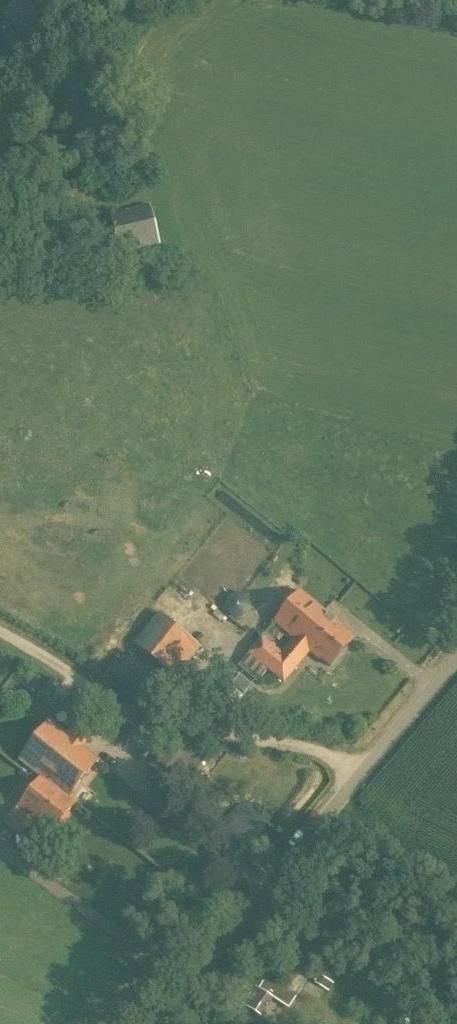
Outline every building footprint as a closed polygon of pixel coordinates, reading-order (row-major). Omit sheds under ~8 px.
[(113,221),(104,224),(111,249),(119,247),(121,254),(160,243),(149,204),(111,215),(113,221)] [(261,635),(239,661),(258,678),(267,667),(282,680),(309,650),(318,658),(320,657),(330,665),(353,638),(334,621),(335,619),(301,589),(274,620),(293,637),(280,652),(261,635)] [(159,614),(135,643),(176,677),(200,647),(159,614)] [(252,684),(239,674),(231,683),(244,694),(252,684)] [(21,758),(43,776),(68,796),(97,759),(49,722),(21,758)] [(68,796),(43,776),(19,807),(7,823),(19,832),(31,817),(50,832),(75,801),(68,796)] [(257,984),(245,1003),(262,1014),(274,995),(257,984)]
